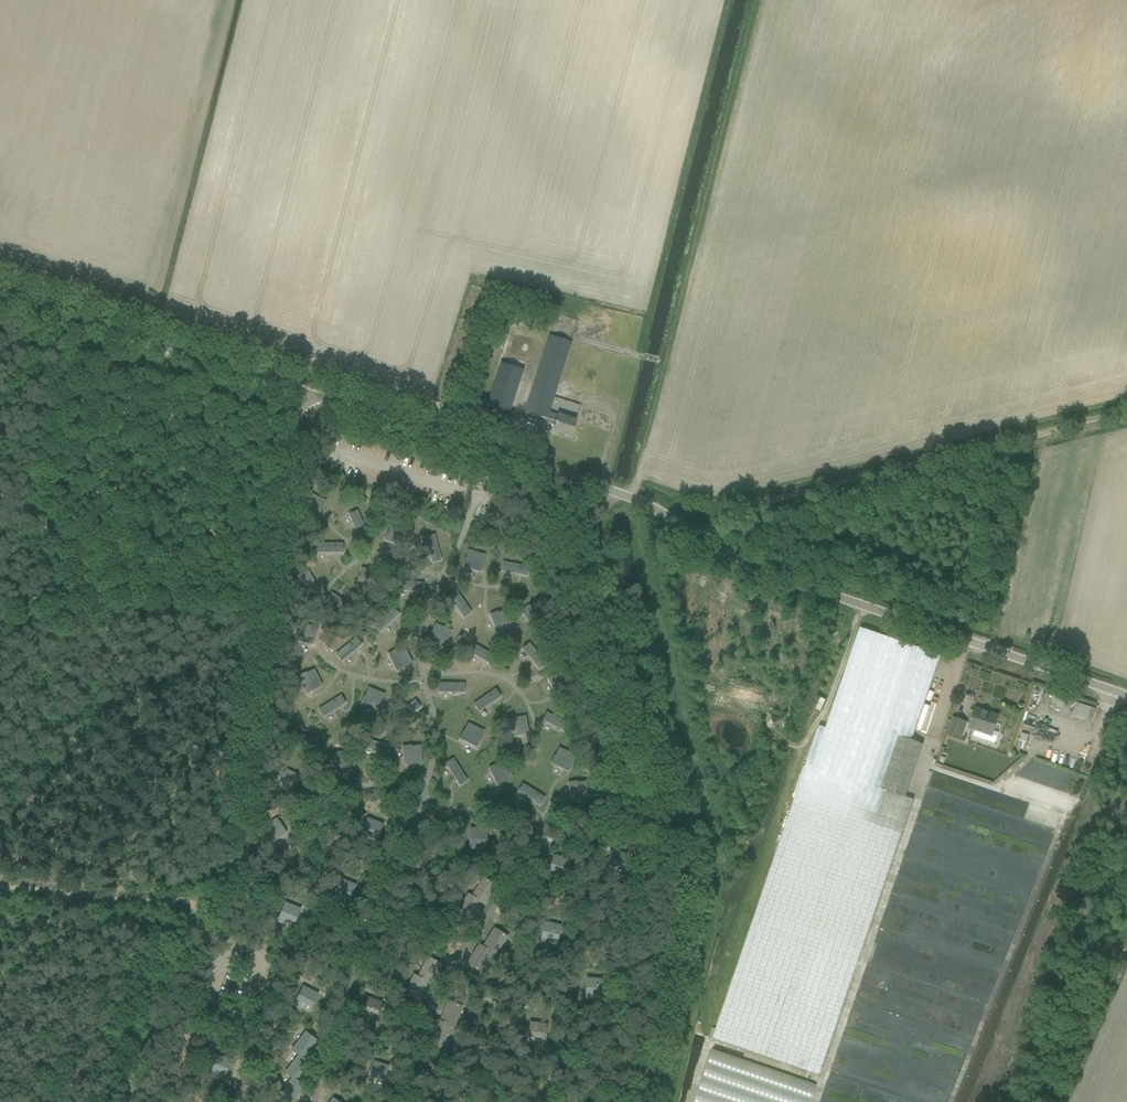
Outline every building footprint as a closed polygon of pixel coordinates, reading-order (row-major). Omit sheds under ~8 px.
[(553,430),(570,436),(575,420),(548,412),(570,343),(549,336),(527,406),(524,417),(545,424),(545,422),(554,425),(553,430)] [(486,377),(478,403),(509,412),(517,387),(486,377)] [(348,513),(354,532),(364,528),(359,510),(348,513)] [(384,540),(393,544),(396,537),(387,533),(384,540)] [(424,536),(428,562),(440,560),(436,534),(424,536)] [(326,552),(343,551),(343,542),(325,542),(326,552)] [(462,566),(481,571),(486,554),(467,549),(462,566)] [(528,575),(530,566),(503,561),(501,570),(528,575)] [(464,617),(472,612),(456,590),(448,596),(464,617)] [(490,614),(496,632),(513,626),(507,608),(490,614)] [(384,616),(376,623),(381,630),(389,623),(384,616)] [(296,640),(313,644),(317,627),(300,623),(296,640)] [(806,762),(712,1039),(819,1076),(913,799),(904,796),(918,755),(922,744),(911,741),(919,719),(923,708),(922,708),(941,654),(936,653),(869,629),(860,626),(823,734),(817,731),(806,762)] [(342,661),(363,643),(356,635),(336,653),(342,661)] [(487,661),(491,652),(473,643),(469,652),(487,661)] [(405,645),(388,652),(396,670),(413,663),(405,645)] [(298,675),(306,692),(322,685),(315,668),(298,675)] [(438,682),(438,691),(465,692),(465,682),(438,682)] [(362,702),(378,708),(384,693),(369,687),(362,702)] [(478,710),(502,697),(497,688),(473,701),(478,710)] [(1055,693),(1050,705),(1087,719),(1091,707),(1055,693)] [(342,695),(318,706),(323,717),(347,705),(342,695)] [(975,709),(969,727),(975,730),(973,736),(994,743),(998,733),(993,731),(998,717),(975,709)] [(547,710),(542,720),(565,731),(570,722),(547,710)] [(508,717),(509,734),(526,733),(525,716),(508,717)] [(948,732),(961,737),(966,722),(953,718),(948,732)] [(478,746),(486,730),(467,722),(460,738),(478,746)] [(401,762),(421,761),(420,745),(400,746),(401,762)] [(558,746),(551,763),(569,770),(576,754),(558,746)] [(456,757),(447,761),(457,785),(466,782),(456,757)] [(496,785),(512,779),(504,759),(488,766),(496,785)] [(537,802),(542,793),(522,783),(518,792),(537,802)] [(360,835),(359,838),(366,841),(368,836),(377,840),(383,825),(366,819),(360,835)] [(469,828),(468,849),(475,850),(476,844),(486,845),(487,829),(469,828)] [(547,875),(554,877),(556,870),(566,873),(571,860),(554,854),(547,875)] [(609,856),(606,871),(613,872),(614,868),(623,869),(625,858),(609,856)] [(482,903),(485,905),(498,885),(483,876),(472,895),(468,893),(468,894),(482,903)] [(331,897),(338,900),(340,895),(349,899),(356,885),(341,878),(331,897)] [(456,912),(470,921),(482,903),(468,894),(456,912)] [(277,921),(283,924),(285,919),(295,923),(301,910),(285,903),(277,921)] [(539,941),(549,944),(550,938),(559,941),(563,927),(545,921),(539,941)] [(478,944),(496,956),(508,937),(494,928),(482,947),(478,944)] [(465,963),(480,972),(492,954),(478,944),(465,963)] [(414,975),(432,985),(443,964),(428,956),(418,975),(415,973),(414,975)] [(403,995),(418,1003),(428,983),(432,985),(414,975),(403,995)] [(584,998),(592,999),(592,994),(604,995),(605,979),(586,977),(584,998)] [(293,1005),(299,1008),(302,1003),(311,1007),(318,993),(302,986),(293,1005)] [(364,997),(358,1016),(366,1017),(367,1011),(377,1014),(381,1001),(364,997)] [(451,1027),(454,1028),(463,1006),(448,1000),(440,1020),(436,1019),(435,1021),(451,1027)] [(427,1041),(442,1047),(451,1027),(435,1021),(427,1041)] [(528,1021),(525,1042),(533,1043),(534,1039),(544,1041),(546,1024),(528,1021)] [(290,1051),(297,1056),(309,1066),(312,1063),(305,1058),(318,1041),(306,1031),(290,1051)] [(816,1081),(711,1050),(695,1101),(810,1101),(816,1081)] [(208,1073),(214,1075),(216,1070),(226,1074),(231,1060),(215,1054),(208,1073)] [(292,1079),(303,1088),(305,1086),(298,1081),(309,1066),(297,1056),(284,1073),(292,1079)] [(366,1080),(372,1082),(373,1078),(384,1081),(389,1068),(372,1062),(366,1080)] [(287,1101),(292,1101),(303,1088),(292,1079),(278,1095),(287,1101)]
